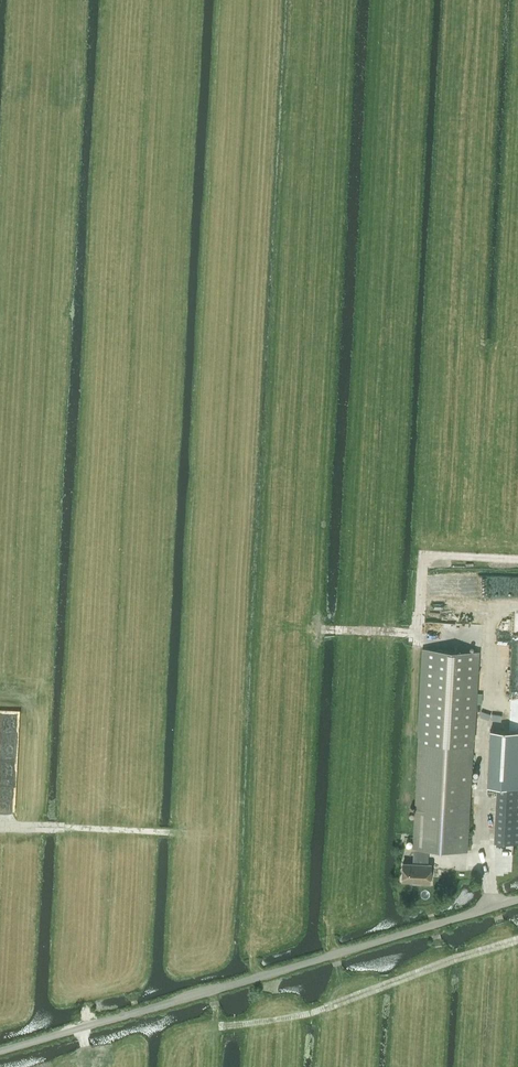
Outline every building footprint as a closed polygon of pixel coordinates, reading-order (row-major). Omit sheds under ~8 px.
[(403,862),(402,879),(419,880),(419,882),(430,882),(431,864),(427,864),(428,848),(467,850),(472,763),(473,753),(473,739),(475,739),(480,651),(421,648),(417,736),(419,736),(413,847),(415,847),(414,863),(403,862)] [(487,785),(497,786),(517,788),(517,731),(490,729),(487,785)] [(494,841),(517,842),(517,788),(497,786),(494,841)]
